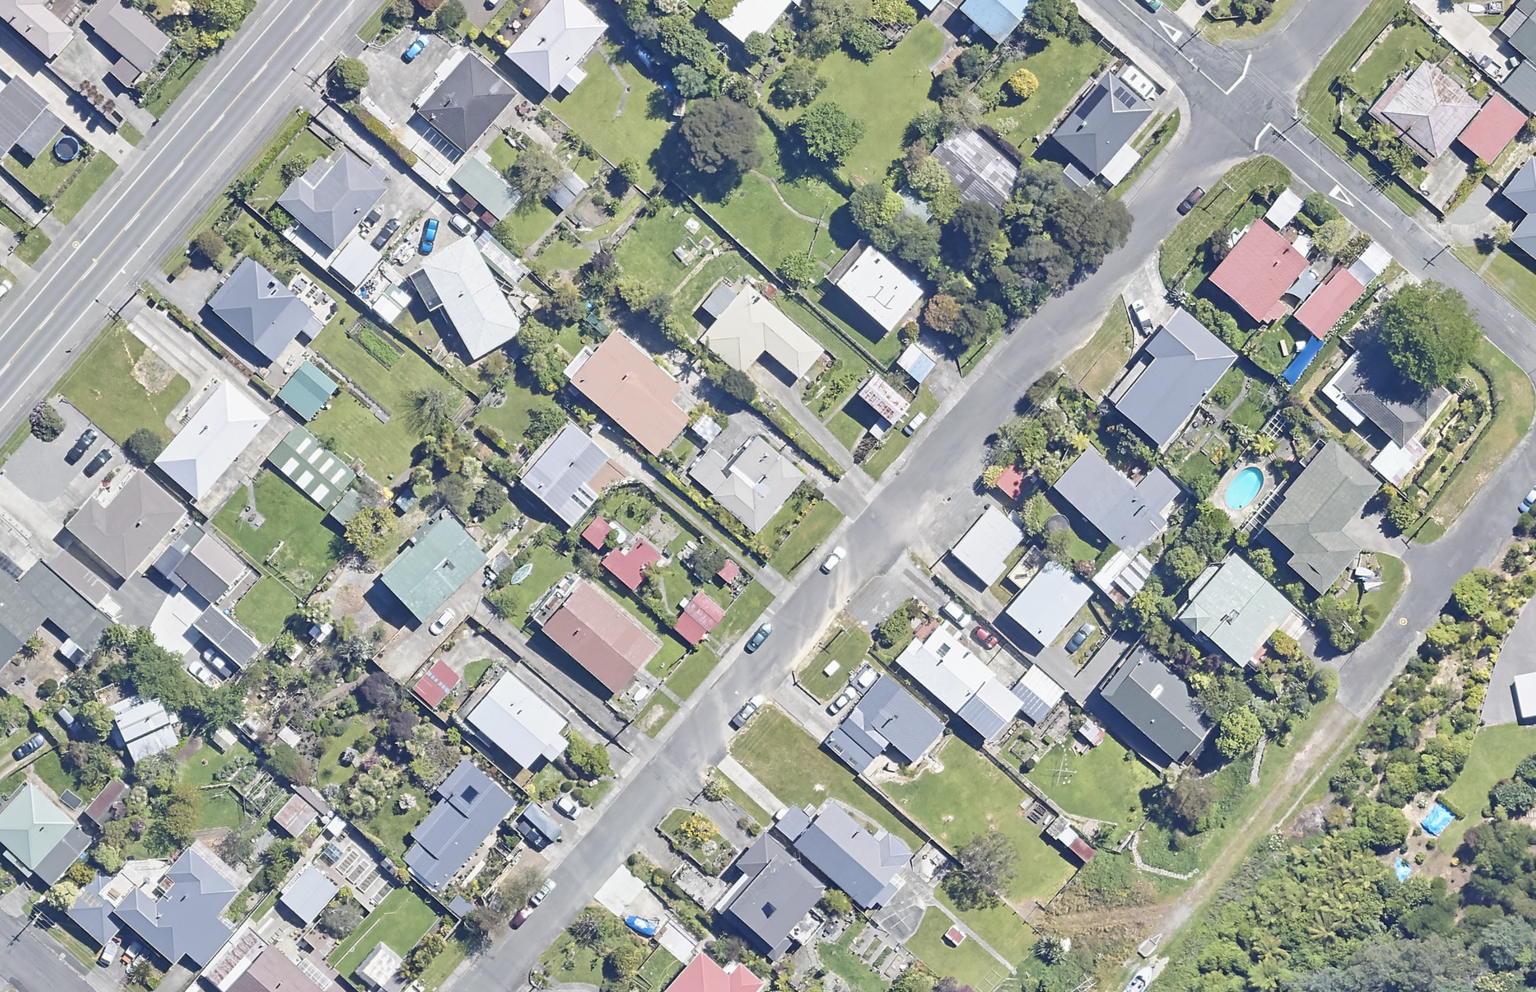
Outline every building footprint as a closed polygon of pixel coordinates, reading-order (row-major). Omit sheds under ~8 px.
[(48,57),(71,32),(40,4),(43,0),(0,0),(0,13),(48,57)] [(122,0),(95,32),(122,54),(109,70),(128,86),(168,38),(122,0)] [(575,0),(551,0),(504,53),(548,92),(556,83),(569,94),(585,76),(573,65),(606,28),(575,0)] [(716,21),(749,50),(792,0),(734,0),(716,21)] [(931,14),(942,0),(915,0),(931,14)] [(956,8),(996,43),(1034,0),(963,0),(956,8)] [(1493,28),(1525,56),(1499,86),(1532,115),(1535,110),(1535,0),(1517,0),(1493,28)] [(1479,106),(1417,53),(1367,110),(1428,163),(1451,135),(1485,165),(1523,121),(1490,92),(1479,106)] [(515,96),(467,54),(418,109),(466,151),(515,96)] [(1148,111),(1102,71),(1047,134),(1110,189),(1138,157),(1121,142),(1148,111)] [(1,159),(16,142),(35,159),(65,124),(46,107),(49,103),(16,75),(12,79),(0,93),(0,158),(1,159)] [(1036,189),(961,119),(924,158),(999,228),(1036,189)] [(373,163),(367,171),(344,151),(313,188),(298,175),(277,201),(334,250),(387,188),(381,182),(387,175),(373,163)] [(1523,155),(1497,190),(1526,211),(1507,237),(1535,259),(1535,165),(1523,155)] [(518,197),(471,157),(452,179),(499,219),(518,197)] [(583,186),(562,172),(545,196),(566,211),(583,186)] [(1255,320),(1269,331),(1288,309),(1275,299),(1284,288),(1301,302),(1328,271),(1311,256),(1317,250),(1295,231),(1285,243),(1255,217),(1205,277),(1255,320)] [(381,255),(356,234),(330,265),(355,286),(381,255)] [(522,331),(466,234),(402,270),(425,311),(441,302),(474,358),(522,331)] [(922,294),(866,243),(831,282),(887,332),(922,294)] [(324,324),(245,257),(206,304),(274,361),(301,329),(312,339),(324,324)] [(1364,288),(1339,265),(1292,315),(1318,338),(1364,288)] [(744,285),(716,321),(699,341),(741,375),(763,349),(800,380),(824,350),(744,285)] [(1235,357),(1174,304),(1138,346),(1150,356),(1109,403),(1158,445),(1235,357)] [(679,386),(611,326),(591,350),(583,343),(559,371),(657,457),(691,418),(668,398),(679,386)] [(1450,394),(1382,328),(1321,392),(1355,425),(1366,413),(1400,446),(1450,394)] [(947,353),(929,337),(903,367),(920,383),(947,353)] [(337,387),(306,361),(279,394),(310,420),(337,387)] [(909,405),(873,374),(856,393),(892,424),(909,405)] [(269,418),(224,379),(152,460),(212,513),(232,491),(217,477),(269,418)] [(608,456),(569,422),(518,480),(572,526),(598,496),(584,484),(608,456)] [(803,477),(756,436),(729,466),(708,447),(687,472),(755,531),(803,477)] [(1375,480),(1323,437),(1255,520),(1288,547),(1279,558),(1318,590),(1355,546),(1334,530),(1375,480)] [(1404,451),(1390,439),(1370,464),(1397,487),(1426,452),(1413,441),(1404,451)] [(1137,492),(1088,447),(1052,487),(1121,549),(1093,580),(1124,608),(1157,571),(1141,555),(1167,527),(1158,519),(1182,493),(1157,470),(1137,492)] [(1044,480),(1014,461),(996,487),(1026,507),(1044,480)] [(184,513),(134,468),(100,506),(90,497),(64,525),(125,579),(184,513)] [(1014,525),(993,506),(952,552),(991,587),(1007,569),(1002,564),(1034,528),(1021,517),(1014,525)] [(487,556),(445,511),(366,586),(409,631),(487,556)] [(603,522),(596,516),(581,535),(598,549),(609,545),(611,530),(603,522)] [(244,570),(205,535),(173,569),(212,605),(244,570)] [(658,560),(635,540),(622,554),(614,547),(601,562),(632,589),(658,560)] [(1291,606),(1228,550),(1172,612),(1199,636),(1196,640),(1232,672),(1291,606)] [(1094,594),(1055,558),(1006,611),(1045,647),(1094,594)] [(68,586),(38,562),(18,587),(0,572),(0,669),(68,586)] [(653,645),(578,580),(538,626),(613,691),(653,645)] [(722,611),(698,590),(670,623),(695,644),(722,611)] [(990,672),(934,624),(919,642),(912,637),(893,659),(986,739),(1016,703),(1040,723),(1064,695),(1011,649),(990,672)] [(1218,716),(1145,650),(1103,695),(1176,762),(1218,716)] [(459,679),(438,658),(413,684),(434,705),(459,679)] [(563,720),(501,667),(462,713),(523,766),(538,749),(549,760),(566,740),(554,730),(563,720)] [(945,728),(882,673),(823,740),(861,774),(889,741),(914,763),(945,728)] [(1517,676),(1523,718),(1535,716),(1535,673),(1517,676)] [(127,697),(108,705),(123,739),(172,718),(157,684),(127,697)] [(516,805),(465,759),(440,786),(448,793),(410,834),(418,841),(403,858),(439,890),(516,805)] [(29,779),(0,809),(0,839),(8,846),(2,852),(27,875),(34,867),(49,881),(90,837),(29,779)] [(334,813),(301,783),(272,816),(305,845),(334,813)] [(875,843),(828,799),(809,819),(793,804),(774,824),(862,905),(869,897),(881,909),(905,883),(893,871),(910,853),(886,831),(875,843)] [(820,885),(757,831),(734,858),(748,870),(720,902),(768,944),(782,928),(801,945),(825,917),(806,901),(820,885)] [(147,874),(125,854),(93,890),(72,914),(106,944),(127,920),(174,962),(185,949),(202,965),(233,930),(216,914),(242,884),(192,840),(166,870),(177,880),(155,905),(135,887),(147,874)] [(340,887),(311,861),(280,896),(309,922),(340,887)] [(254,923),(204,975),(222,991),(325,991),(254,923)] [(683,930),(667,948),(677,957),(653,984),(661,991),(753,991),(763,981),(737,957),(726,969),(683,930)]
